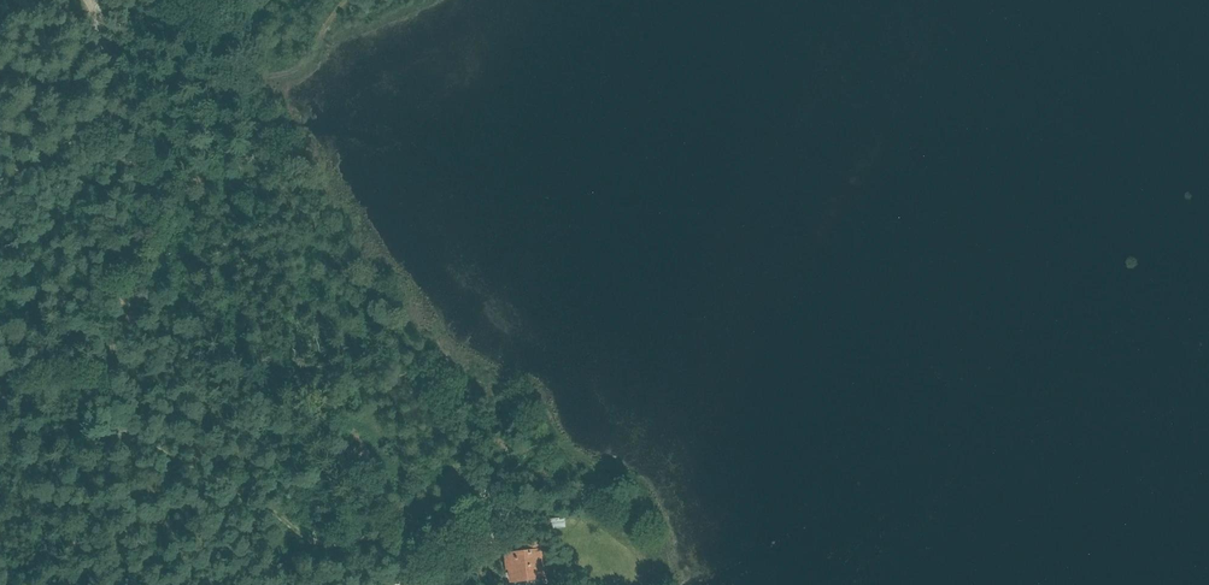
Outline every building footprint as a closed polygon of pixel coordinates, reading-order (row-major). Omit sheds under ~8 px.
[(511,567),(512,580),(544,576),(541,551),(540,551),(539,542),(528,543),(529,552),(507,555),(509,567),(511,567)]
